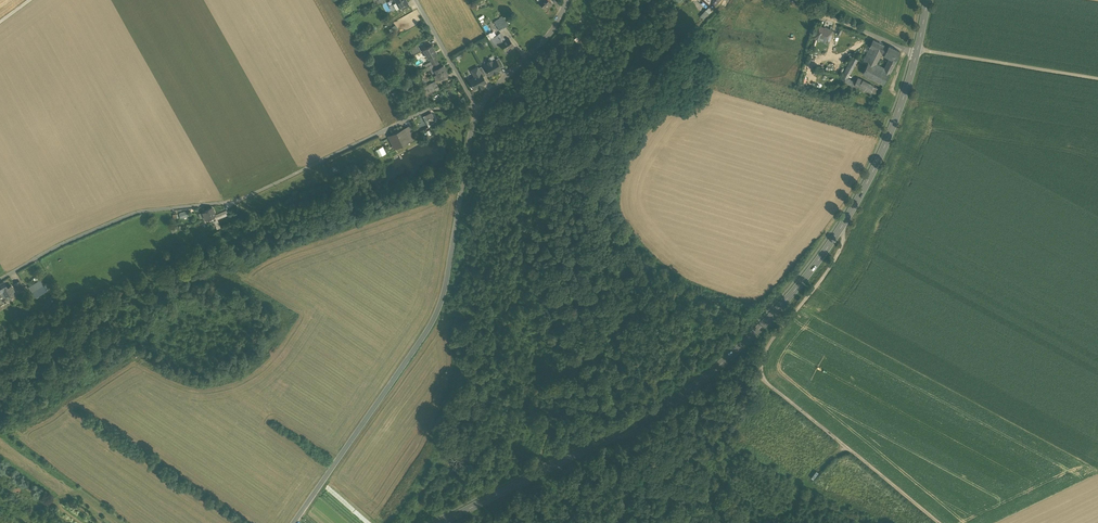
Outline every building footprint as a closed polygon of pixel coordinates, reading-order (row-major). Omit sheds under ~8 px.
[(396,8),(408,2),(407,2),(406,0),(392,0),(396,8)] [(702,0),(698,0),(697,1),(709,14),(712,10),(704,3),(702,0)] [(708,6),(712,10),(721,1),(719,0),(712,0),(710,2),(711,3),(708,6)] [(408,2),(396,8),(398,12),(410,6),(410,5),(409,5),(408,2)] [(494,21),(496,24),(500,30),(505,26),(507,25),(503,19),(501,16),(494,21)] [(832,31),(819,26),(815,38),(828,43),(832,31)] [(500,32),(494,37),(494,36),(489,39),(495,47),(500,43),(505,40),(500,32)] [(505,40),(500,43),(504,50),(513,44),(509,37),(505,40)] [(884,45),(873,40),(870,46),(870,47),(875,49),(881,52),(884,45)] [(418,44),(410,48),(414,55),(422,51),(418,44)] [(433,45),(423,50),(426,55),(428,59),(430,58),(435,55),(438,54),(437,53),(432,45),(433,45)] [(900,51),(889,46),(889,47),(884,45),(881,52),(892,57),(896,60),(900,51)] [(870,47),(863,62),(868,64),(875,49),(870,47)] [(868,64),(864,72),(864,73),(864,74),(870,77),(875,65),(874,65),(877,61),(881,52),(875,49),(868,64)] [(495,59),(500,67),(504,65),(499,57),(495,59)] [(892,57),(887,66),(892,69),(896,60),(892,57)] [(484,64),(490,74),(501,68),(500,67),(495,58),(484,64)] [(433,63),(426,67),(427,70),(431,68),(433,70),(443,65),(442,63),(440,64),(437,60),(433,63)] [(433,70),(431,71),(437,80),(448,73),(443,65),(443,64),(443,65),(433,70)] [(885,70),(875,65),(870,77),(884,84),(890,73),(885,70)] [(478,68),(483,76),(486,74),(481,66),(478,68)] [(848,66),(840,81),(845,84),(847,78),(852,69),(848,66)] [(469,80),(474,89),(486,82),(483,76),(478,68),(477,67),(471,70),(475,76),(469,80)] [(856,83),(847,78),(845,84),(853,88),(856,83)] [(856,83),(853,88),(858,91),(859,88),(861,85),(860,85),(863,81),(858,79),(856,83)] [(435,80),(422,87),(427,95),(439,88),(435,80)] [(870,84),(863,80),(863,81),(860,85),(861,85),(868,89),(870,84)] [(868,89),(861,85),(859,88),(870,95),(872,91),(871,91),(868,89)] [(431,113),(425,116),(427,121),(428,123),(435,120),(431,113)] [(408,127),(389,137),(394,148),(414,138),(408,127)] [(383,147),(376,150),(378,156),(386,153),(383,147)] [(212,208),(205,211),(206,215),(204,216),(206,219),(215,215),(212,208)] [(228,216),(226,211),(216,216),(216,217),(212,219),(213,220),(215,220),(216,221),(228,216)] [(41,280),(34,285),(35,287),(36,286),(38,289),(44,285),(41,280)] [(20,281),(14,284),(18,291),(23,288),(20,281)] [(38,289),(32,292),(36,298),(48,291),(44,285),(38,289)] [(7,288),(0,292),(0,293),(1,294),(3,298),(5,296),(9,294),(10,295),(11,296),(13,295),(13,293),(12,291),(14,290),(11,286),(7,288)]
